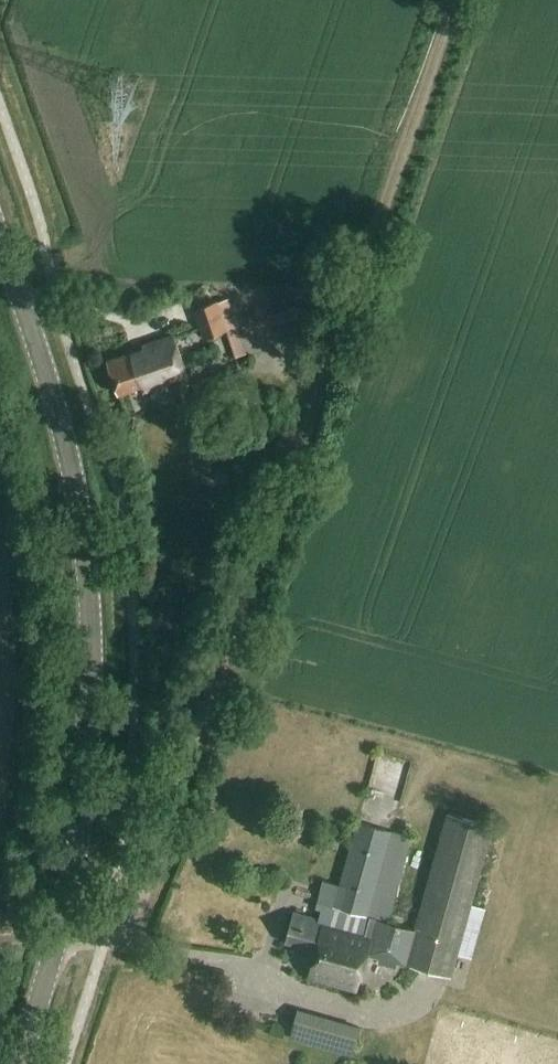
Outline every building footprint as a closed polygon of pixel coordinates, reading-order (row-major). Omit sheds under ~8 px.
[(204,338),(228,330),(218,301),(195,309),(204,338)] [(272,329),(269,313),(249,316),(252,332),(272,329)] [(143,393),(188,377),(174,336),(143,347),(145,351),(108,364),(119,395),(135,389),(136,391),(142,389),(143,393)] [(453,977),(494,826),(448,814),(417,928),(389,920),(412,838),(357,823),(334,906),(329,904),(324,920),(294,912),(286,940),(317,949),(309,976),(358,989),(368,954),(453,977)] [(290,1047),(352,1063),(353,1063),(361,1034),(298,1016),(290,1047)]
